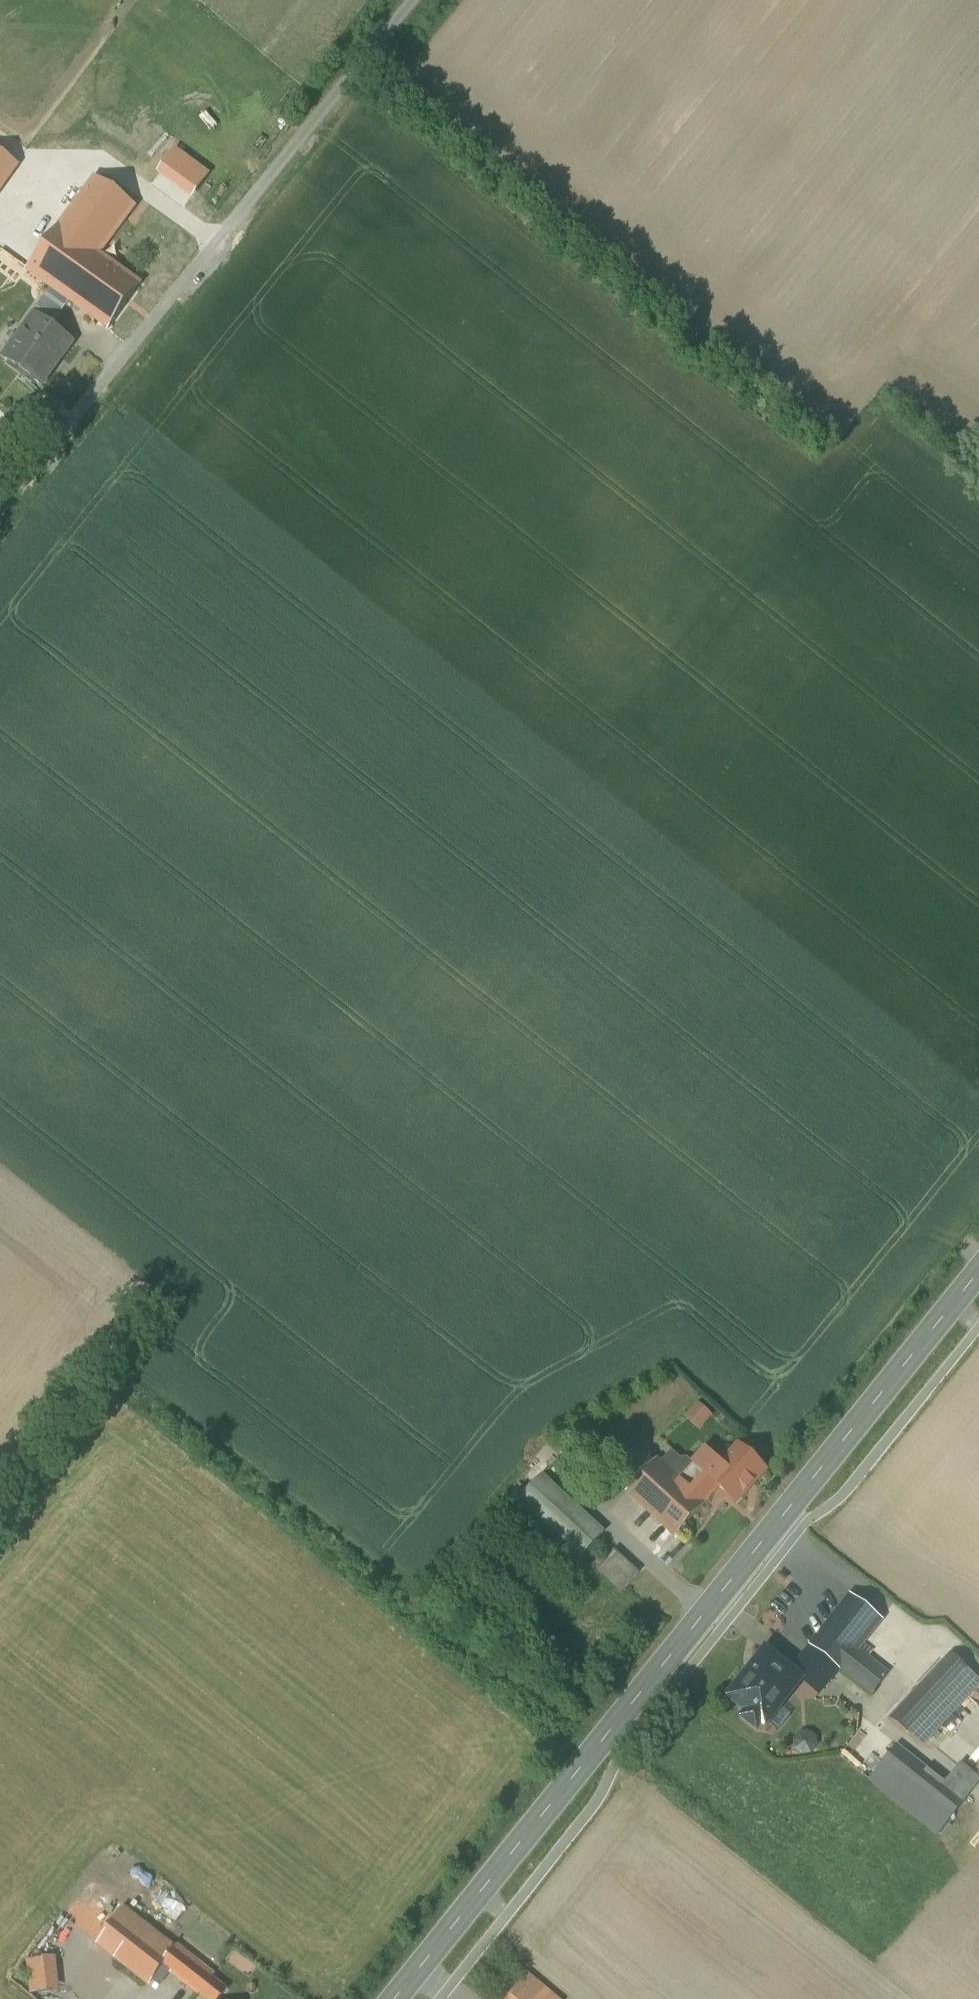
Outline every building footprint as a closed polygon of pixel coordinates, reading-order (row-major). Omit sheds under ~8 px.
[(18,164),(0,151),(0,189),(18,164)] [(97,178),(61,226),(60,226),(28,269),(110,329),(142,285),(100,254),(136,206),(97,178)] [(35,314),(23,332),(25,333),(6,359),(40,384),(59,358),(62,360),(74,342),(35,314)] [(681,1445),(653,1420),(643,1432),(671,1457),(681,1445)] [(723,1464),(707,1451),(695,1464),(699,1468),(683,1485),(704,1504),(720,1487),(737,1502),(766,1470),(740,1445),(723,1464)] [(683,1485),(657,1461),(630,1491),(677,1534),(704,1504),(683,1485)] [(604,1533),(543,1476),(520,1500),(534,1513),(527,1520),(575,1564),(604,1533)] [(616,1549),(598,1569),(623,1592),(641,1573),(616,1549)] [(853,1595),(813,1646),(814,1647),(840,1668),(841,1669),(857,1649),(882,1618),(853,1595)] [(840,1668),(814,1647),(796,1669),(822,1690),(840,1668)] [(889,1674),(857,1649),(841,1669),(873,1694),(889,1674)] [(765,1653),(731,1697),(765,1724),(800,1680),(792,1673),(765,1653)] [(891,1719),(924,1745),(978,1686),(978,1679),(952,1654),(891,1719)] [(809,1733),(801,1734),(796,1740),(797,1748),(804,1754),(812,1753),(817,1746),(816,1738),(809,1733)] [(938,1776),(898,1745),(871,1780),(939,1835),(977,1787),(948,1764),(938,1776)] [(171,1954),(120,1914),(98,1942),(149,1982),(163,1963),(173,1971),(172,1972),(200,1994),(214,1976),(176,1947),(171,1954)] [(529,1974),(508,1998),(559,1998),(529,1974)]
